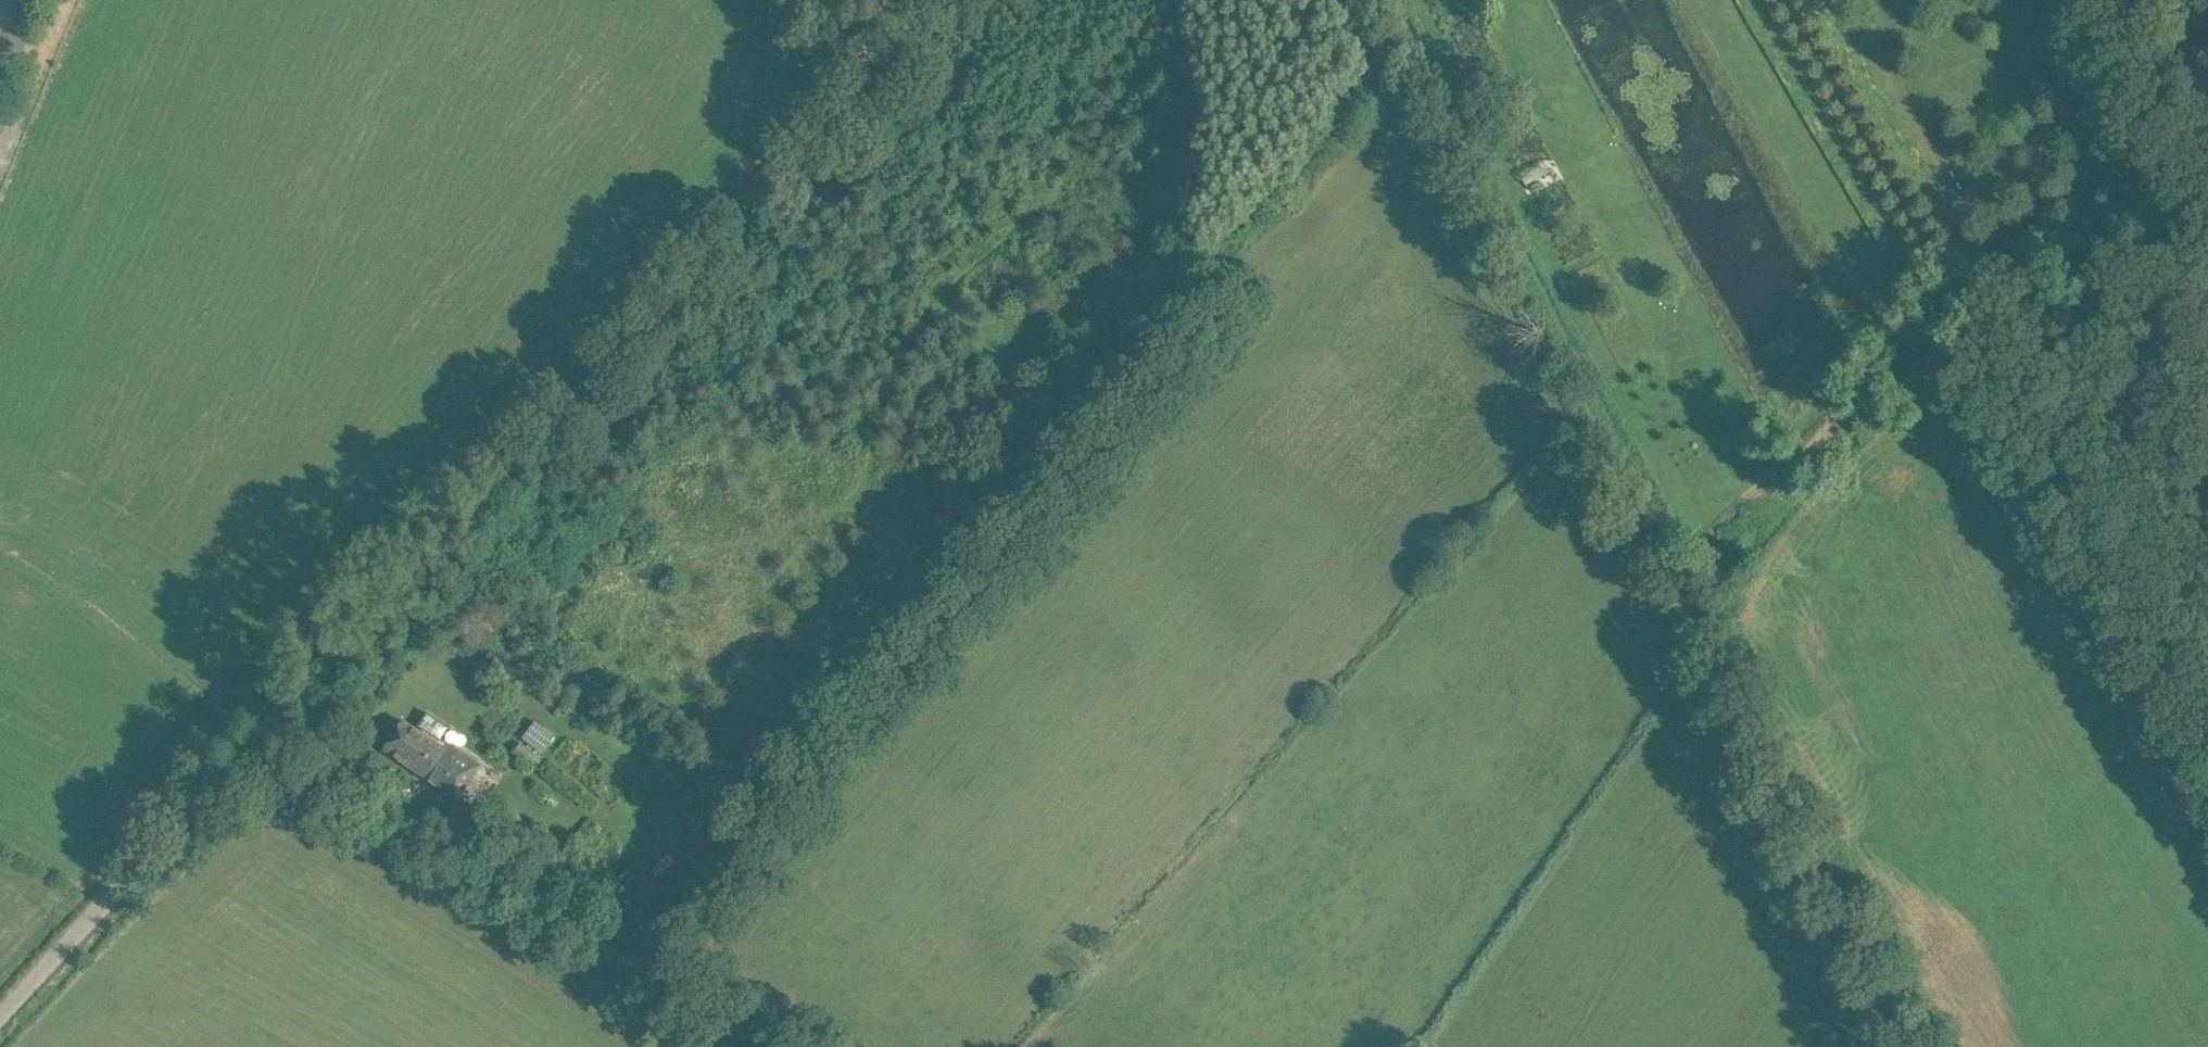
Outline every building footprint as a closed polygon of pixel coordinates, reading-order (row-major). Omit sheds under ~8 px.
[(840,63),(832,56),(825,63),(833,71),(840,63)] [(458,800),(481,766),(447,743),(444,748),(404,721),(385,750),(458,800)] [(524,735),(538,749),(551,735),(537,721),(524,735)]
